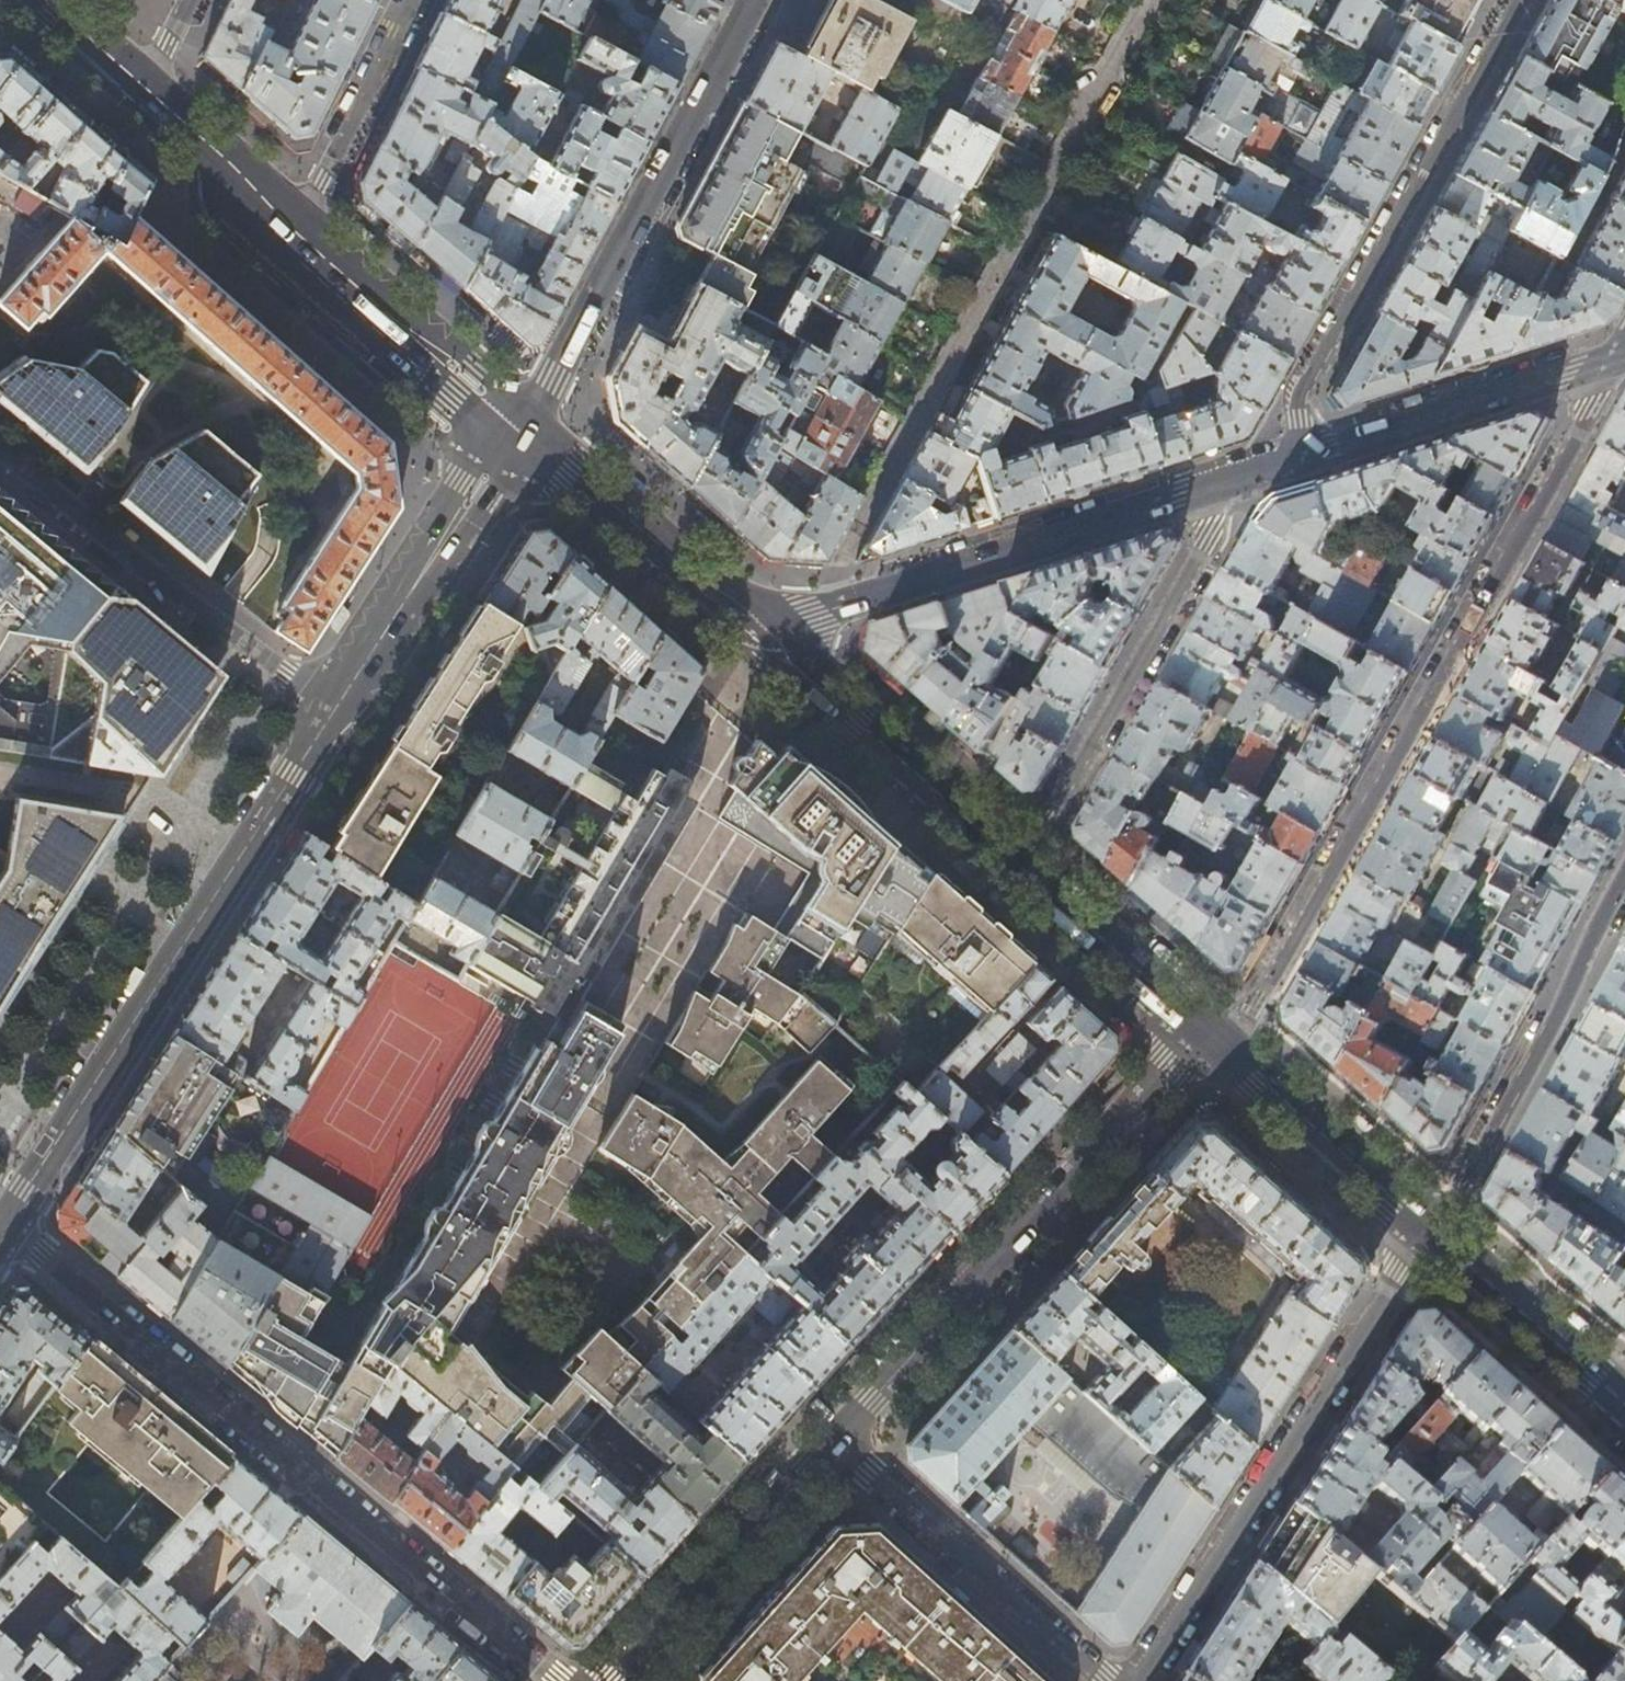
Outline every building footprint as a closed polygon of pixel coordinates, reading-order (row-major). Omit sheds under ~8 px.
[(202,57),(205,59),(240,91),(264,40),(279,10),(269,5),(263,17),(266,23),(264,26),(258,24),(260,19),(245,11),(251,0),(229,0),(202,57)] [(375,5),(366,0),(314,0),(288,53),(264,40),(240,91),(294,139),(310,136),(361,33),(375,5)] [(501,0),(451,0),(443,15),(483,35),(501,0)] [(543,0),(519,0),(498,42),(516,52),(537,11),(543,0)] [(589,0),(543,0),(537,11),(572,29),(589,0)] [(627,0),(608,0),(608,1),(623,8),(627,0)] [(658,0),(634,0),(632,4),(634,11),(655,22),(650,32),(642,28),(635,41),(643,45),(634,62),(645,68),(678,86),(693,56),(709,28),(662,2),(658,0)] [(662,2),(709,28),(723,0),(663,0),(662,2)] [(802,58),(831,73),(847,81),(853,84),(861,89),(867,91),(906,20),(869,0),(833,0),(802,58)] [(965,14),(966,11),(1004,32),(1016,10),(1000,0),(999,0),(941,0),(965,14)] [(1000,0),(1016,10),(1055,31),(1073,0),(1000,0)] [(1300,19),(1266,0),(1260,0),(1243,32),(1304,66),(1313,51),(1300,43),(1290,37),(1295,26),(1305,30),(1309,24),(1300,19)] [(1300,19),(1309,4),(1317,9),(1323,0),(1266,0),(1300,19)] [(1379,5),(1369,0),(1341,0),(1324,31),(1355,49),(1379,5)] [(1379,5),(1412,23),(1454,47),(1480,0),(1369,0),(1379,5)] [(1518,56),(1547,72),(1554,58),(1582,73),(1619,8),(1604,0),(1549,0),(1543,10),(1518,56)] [(1619,8),(1624,12),(1624,0),(1604,0),(1619,8)] [(979,78),(1018,98),(1055,31),(1016,10),(1004,32),(979,78)] [(582,35),(589,38),(616,52),(618,48),(613,45),(621,29),(593,14),(582,35)] [(516,52),(498,42),(483,35),(443,15),(433,36),(417,69),(489,104),(502,80),(508,68),(516,52)] [(1454,47),(1412,23),(1405,36),(1395,30),(1387,45),(1397,50),(1387,67),(1429,91),(1434,94),(1444,76),(1459,49),(1454,47)] [(1315,71),(1304,66),(1243,32),(1223,68),(1260,90),(1268,95),(1277,100),(1278,101),(1279,102),(1280,103),(1280,104),(1280,105),(1279,106),(1279,108),(1271,122),(1280,127),(1304,140),(1305,141),(1321,110),(1288,93),(1300,73),(1310,79),(1315,71)] [(620,55),(616,52),(589,38),(578,60),(612,78),(609,77),(606,78),(604,79),(602,80),(601,81),(600,83),(600,84),(599,88),(600,90),(601,92),(602,94),(605,95),(606,96),(608,96),(611,96),(600,117),(601,117),(618,126),(648,142),(663,114),(678,86),(645,68),(640,78),(635,76),(631,83),(623,79),(632,61),(628,59),(620,55)] [(800,130),(831,73),(802,58),(775,44),(759,73),(744,101),(800,130)] [(624,47),(620,55),(628,59),(631,53),(628,51),(628,49),(624,47)] [(60,98),(33,74),(10,54),(0,55),(0,164),(6,157),(27,134),(60,98)] [(1540,85),(1547,72),(1518,56),(1504,82),(1486,113),(1515,129),(1523,115),(1529,117),(1553,130),(1544,145),(1576,163),(1600,176),(1606,164),(1612,153),(1606,150),(1602,156),(1581,145),(1605,103),(1572,85),(1564,98),(1562,99),(1542,89),(1540,85)] [(240,91),(205,59),(198,66),(233,98),(240,91)] [(1418,111),(1429,91),(1387,67),(1385,66),(1386,65),(1376,60),(1357,94),(1411,124),(1418,111)] [(559,95),(508,68),(502,80),(519,90),(505,114),(488,106),(482,118),(506,138),(515,144),(528,155),(559,95)] [(1245,115),(1260,90),(1223,68),(1199,111),(1246,138),(1256,121),(1245,115)] [(488,106),(489,104),(417,69),(400,103),(359,184),(363,200),(382,217),(396,230),(416,247),(441,199),(416,175),(423,166),(441,132),(453,137),(442,160),(457,167),(462,158),(470,143),(482,118),(488,106)] [(997,137),(1018,98),(979,78),(958,116),(997,137)] [(850,89),(853,84),(847,81),(844,86),(850,89)] [(1416,127),(1411,124),(1357,94),(1337,84),(1321,110),(1305,141),(1384,184),(1398,158),(1416,127)] [(897,107),(867,91),(861,89),(830,146),(865,164),(858,177),(874,186),(882,171),(867,164),(882,138),(890,142),(894,135),(886,131),(899,108),(897,107)] [(1260,114),(1259,115),(1271,122),(1279,108),(1279,106),(1280,105),(1280,104),(1280,103),(1279,102),(1278,101),(1277,100),(1268,95),(1258,112),(1260,114)] [(60,98),(27,134),(40,146),(22,167),(6,157),(0,164),(0,174),(27,189),(55,159),(65,168),(49,202),(55,205),(75,216),(93,226),(101,210),(91,205),(105,175),(114,182),(126,157),(114,146),(96,131),(85,121),(60,98)] [(967,189),(997,137),(958,116),(923,98),(894,150),(967,189)] [(594,131),(601,117),(600,117),(570,101),(566,109),(574,114),(551,158),(542,154),(538,161),(568,178),(575,164),(592,173),(585,186),(615,202),(633,170),(648,142),(618,126),(611,139),(594,131)] [(657,264),(665,268),(696,284),(723,299),(741,309),(754,316),(775,327),(794,292),(803,276),(808,267),(815,254),(835,218),(849,193),(858,177),(865,164),(830,146),(800,130),(744,101),(704,177),(657,264)] [(1238,153),(1246,138),(1199,111),(1183,102),(1170,125),(1186,135),(1184,139),(1231,165),(1232,164),(1238,153)] [(1533,139),(1515,129),(1486,113),(1472,140),(1453,174),(1519,209),(1528,190),(1509,180),(1533,139)] [(1259,115),(1256,121),(1246,138),(1238,153),(1278,175),(1282,169),(1274,165),(1275,163),(1263,157),(1280,127),(1271,122),(1259,115)] [(499,147),(506,138),(482,118),(470,143),(490,158),(485,164),(485,166),(485,169),(486,170),(488,172),(489,172),(492,173),(493,173),(495,172),(500,166),(509,173),(504,181),(498,178),(493,181),(466,230),(451,222),(480,171),(462,158),(457,167),(441,199),(416,247),(431,261),(463,289),(532,158),(528,155),(515,144),(507,154),(499,147)] [(96,131),(114,146),(123,136),(105,120),(96,131)] [(1384,184),(1305,141),(1304,140),(1292,162),(1324,180),(1315,195),(1363,221),(1374,201),(1384,184)] [(1612,153),(1606,164),(1614,168),(1620,163),(1624,156),(1624,145),(1619,141),(1612,153)] [(894,150),(882,171),(874,186),(887,193),(889,194),(948,224),(951,226),(959,213),(955,211),(967,189),(894,150)] [(1176,153),(1162,178),(1208,205),(1214,195),(1222,182),(1223,179),(1176,153)] [(1278,175),(1238,153),(1232,164),(1239,168),(1242,173),(1235,186),(1228,186),(1222,182),(1214,195),(1261,221),(1285,179),(1278,175)] [(152,180),(126,157),(114,182),(101,210),(93,226),(123,243),(135,217),(152,180)] [(615,202),(585,186),(568,178),(538,161),(532,158),(463,289),(484,307),(498,321),(525,344),(528,347),(539,345),(615,202)] [(1600,176),(1576,163),(1561,190),(1568,193),(1566,197),(1559,201),(1554,199),(1557,193),(1534,180),(1528,190),(1519,209),(1506,231),(1556,258),(1587,199),(1593,188),(1600,176)] [(1611,197),(1624,204),(1624,170),(1611,197)] [(27,189),(0,174),(0,200),(44,224),(55,205),(49,202),(27,189)] [(1442,192),(1434,208),(1500,243),(1506,231),(1519,209),(1453,174),(1442,192)] [(887,193),(874,186),(858,177),(849,193),(873,205),(874,205),(875,205),(877,204),(878,203),(883,193),(886,194),(887,193)] [(1187,244),(1208,205),(1162,178),(1160,183),(1156,180),(1150,190),(1155,192),(1148,205),(1143,203),(1138,212),(1142,214),(1141,217),(1187,244)] [(1593,188),(1587,199),(1606,208),(1574,267),(1622,293),(1624,288),(1624,204),(1611,197),(1593,188)] [(926,266),(948,224),(889,194),(881,210),(876,219),(884,223),(879,231),(871,227),(867,234),(876,239),(926,266)] [(1261,221),(1214,195),(1208,205),(1187,244),(1242,274),(1262,237),(1267,240),(1265,245),(1264,246),(1265,248),(1266,250),(1273,254),(1274,254),(1276,254),(1277,254),(1278,253),(1279,253),(1281,247),(1288,251),(1277,270),(1260,261),(1250,279),(1312,313),(1327,287),(1339,265),(1277,230),(1261,221)] [(1352,241),(1363,221),(1315,195),(1308,207),(1309,208),(1310,207),(1317,210),(1320,216),(1313,229),(1306,229),(1298,224),(1294,232),(1280,224),(1277,230),(1339,265),(1352,241)] [(382,217),(363,200),(355,208),(375,226),(382,217)] [(1500,243),(1434,208),(1421,231),(1402,265),(1435,282),(1449,290),(1470,301),(1486,271),(1492,259),(1499,245),(1500,243)] [(93,226),(75,216),(0,303),(0,308),(27,331),(42,314),(48,318),(105,252),(358,474),(360,488),(282,609),(288,613),(275,632),(305,652),(327,618),(382,534),(398,508),(394,483),(389,443),(282,349),(170,249),(135,217),(123,243),(93,226)] [(1181,254),(1187,244),(1141,217),(1114,265),(1161,290),(1166,280),(1172,271),(1164,266),(1171,252),(1180,256),(1181,254)] [(858,230),(835,218),(815,254),(837,267),(858,230)] [(1182,300),(1161,290),(1114,265),(1051,233),(1010,308),(1130,370),(1140,376),(1154,350),(1166,356),(1174,341),(1163,335),(1182,300)] [(918,278),(926,266),(876,239),(862,269),(869,274),(864,283),(903,305),(909,309),(914,299),(908,296),(914,286),(917,288),(922,280),(918,278)] [(1242,274),(1187,244),(1181,254),(1189,258),(1195,266),(1187,284),(1175,285),(1166,280),(1161,290),(1182,300),(1194,306),(1217,319),(1229,326),(1233,319),(1219,312),(1224,304),(1225,304),(1234,287),(1233,286),(1236,281),(1246,286),(1246,290),(1254,294),(1255,303),(1238,331),(1287,359),(1300,334),(1312,313),(1250,279),(1242,274)] [(1499,245),(1492,259),(1497,261),(1504,248),(1499,245)] [(837,267),(815,254),(808,267),(820,273),(815,283),(803,276),(794,292),(813,304),(842,322),(881,346),(903,305),(864,283),(837,267)] [(1598,325),(1611,315),(1622,293),(1574,267),(1556,258),(1535,297),(1503,355),(1566,335),(1598,325)] [(1435,282),(1402,265),(1389,288),(1376,312),(1406,329),(1413,318),(1422,323),(1423,323),(1425,322),(1426,321),(1427,320),(1432,322),(1423,338),(1444,349),(1470,301),(1449,290),(1440,307),(1426,299),(1435,282)] [(1535,297),(1486,271),(1470,301),(1444,349),(1427,379),(1477,364),(1503,355),(1535,297)] [(676,383),(723,299),(696,284),(664,342),(634,325),(629,334),(605,379),(612,422),(640,446),(664,403),(656,399),(655,402),(646,396),(653,383),(661,387),(667,377),(676,383)] [(793,338),(813,304),(794,292),(775,327),(793,338)] [(737,318),(741,309),(723,299),(676,383),(664,403),(640,446),(670,473),(687,488),(717,433),(705,426),(711,417),(709,412),(712,406),(700,399),(722,360),(732,367),(748,376),(762,352),(772,333),(775,327),(754,316),(747,328),(742,326),(743,321),(737,318)] [(1201,350),(1217,319),(1194,306),(1179,333),(1212,371),(1217,377),(1232,393),(1259,409),(1273,384),(1287,359),(1238,331),(1220,362),(1201,350)] [(1125,383),(1123,381),(1130,370),(1010,308),(967,387),(1009,410),(1039,428),(1063,418),(1092,409),(1125,399),(1126,395),(1126,393),(1126,389),(1126,386),(1125,383)] [(1444,349),(1423,338),(1406,329),(1376,312),(1362,337),(1330,395),(1341,407),(1383,394),(1427,379),(1444,349)] [(517,353),(525,344),(498,321),(491,329),(517,353)] [(867,369),(881,346),(842,322),(823,357),(818,366),(855,388),(860,380),(867,369)] [(776,362),(775,359),(762,352),(748,376),(717,433),(687,488),(714,512),(730,526),(776,443),(796,407),(810,380),(818,366),(823,357),(793,338),(775,327),(772,333),(797,347),(787,366),(788,369),(784,377),(771,370),(776,362)] [(1179,333),(1174,341),(1166,356),(1157,371),(1185,456),(1207,449),(1238,439),(1245,434),(1255,416),(1259,409),(1232,393),(1217,377),(1214,395),(1217,400),(1185,409),(1180,395),(1182,394),(1178,382),(1212,371),(1179,333)] [(84,466),(115,432),(143,380),(109,353),(96,350),(77,370),(28,360),(0,379),(0,396),(84,466)] [(855,388),(818,366),(810,380),(827,391),(813,417),(859,442),(880,401),(855,388)] [(1138,405),(1141,410),(1157,466),(1173,460),(1185,456),(1157,371),(1152,381),(1138,405)] [(988,446),(1009,410),(967,387),(950,418),(937,412),(927,431),(947,442),(954,431),(966,438),(958,449),(975,459),(987,497),(994,518),(1013,512),(1044,502),(1028,449),(993,461),(988,446)] [(1605,440),(1602,445),(1624,457),(1624,403),(1605,440)] [(804,412),(796,407),(776,443),(812,466),(835,482),(859,442),(813,417),(802,437),(794,432),(804,412)] [(1095,417),(1092,409),(1063,418),(1066,426),(1095,417)] [(1028,445),(1028,449),(1044,502),(1099,484),(1157,466),(1141,410),(1120,417),(1122,425),(1064,443),(1061,435),(1031,444),(1028,445)] [(1497,425),(1450,439),(1477,455),(1520,481),(1537,451),(1554,421),(1538,413),(1497,425)] [(137,510),(202,564),(232,528),(258,476),(203,430),(149,460),(122,497),(137,510)] [(958,449),(947,442),(927,431),(901,478),(937,499),(948,505),(949,509),(956,530),(969,526),(963,505),(952,499),(975,459),(958,449)] [(1477,455),(1450,439),(1432,445),(1395,458),(1408,465),(1452,491),(1456,493),(1463,481),(1469,470),(1477,455)] [(806,475),(812,466),(776,443),(730,526),(746,540),(766,558),(783,559),(799,516),(815,490),(806,482),(802,489),(797,485),(794,485),(781,499),(769,488),(783,463),(806,475)] [(1585,475),(1568,505),(1624,535),(1624,516),(1613,509),(1619,497),(1612,493),(1615,488),(1610,486),(1613,481),(1624,487),(1624,486),(1624,457),(1602,445),(1585,475)] [(1520,481),(1477,455),(1469,470),(1479,475),(1472,486),(1463,481),(1456,493),(1465,498),(1499,517),(1511,497),(1520,481)] [(1397,485),(1408,465),(1395,458),(1358,470),(1321,482),(1340,526),(1383,509),(1397,485)] [(1452,491),(1408,465),(1397,485),(1428,502),(1414,526),(1435,538),(1475,560),(1488,537),(1499,517),(1465,498),(1455,517),(1449,513),(1450,511),(1443,508),(1452,491)] [(835,482),(812,466),(806,475),(802,479),(806,482),(815,490),(799,516),(783,559),(803,560),(825,561),(844,527),(848,519),(860,498),(835,482)] [(932,508),(937,499),(901,478),(878,520),(867,540),(856,560),(855,561),(856,563),(857,563),(858,563),(858,562),(906,546),(956,530),(949,509),(937,513),(932,508)] [(1261,512),(1256,521),(1347,572),(1358,553),(1347,548),(1355,534),(1340,526),(1321,482),(1305,487),(1277,496),(1265,506),(1261,512)] [(152,775),(167,752),(201,699),(219,672),(117,586),(56,536),(10,497),(0,489),(0,750),(152,775)] [(976,524),(994,518),(987,497),(977,500),(979,506),(971,507),(976,524)] [(1547,543),(1579,561),(1584,564),(1588,557),(1583,554),(1592,539),(1624,556),(1624,535),(1568,505),(1558,522),(1547,543)] [(1239,551),(1228,569),(1280,598),(1285,601),(1290,592),(1277,585),(1296,552),(1300,562),(1306,565),(1303,570),(1325,583),(1307,614),(1320,620),(1338,588),(1347,572),(1256,521),(1239,551)] [(502,560),(508,564),(529,532),(546,529),(571,552),(577,546),(555,526),(521,530),(502,560)] [(486,599),(484,602),(526,627),(573,554),(571,552),(546,529),(529,532),(508,564),(500,577),(486,599)] [(1359,536),(1366,540),(1371,531),(1366,529),(1365,532),(1362,531),(1359,536)] [(1094,554),(1103,581),(1105,586),(1113,584),(1113,581),(1114,582),(1117,585),(1118,586),(1120,589),(1120,592),(1120,596),(1118,600),(1141,612),(1150,597),(1181,543),(1174,535),(1171,530),(1133,542),(1094,554)] [(1390,555),(1417,570),(1457,592),(1464,581),(1475,560),(1435,538),(1425,556),(1415,551),(1416,550),(1398,540),(1390,555)] [(1365,541),(1358,553),(1347,572),(1372,587),(1390,555),(1365,541)] [(1531,570),(1514,600),(1547,619),(1579,561),(1547,543),(1531,570)] [(595,573),(573,554),(526,627),(535,656),(543,654),(541,647),(555,643),(567,651),(607,584),(595,573)] [(1067,563),(1040,572),(1016,613),(1016,615),(1034,625),(1041,613),(1067,628),(1097,602),(1095,599),(1094,595),(1094,593),(1094,589),(1096,585),(1098,584),(1099,583),(1101,582),(1103,581),(1094,554),(1067,563)] [(1220,584),(1212,597),(1265,626),(1275,631),(1278,628),(1274,616),(1262,609),(1266,601),(1275,606),(1280,598),(1228,569),(1220,584)] [(1446,612),(1457,592),(1417,570),(1410,582),(1402,578),(1391,597),(1399,602),(1439,625),(1446,612)] [(479,594),(486,599),(500,577),(494,572),(479,594)] [(1026,576),(1006,582),(1016,613),(1040,572),(1026,576)] [(1375,588),(1372,587),(1347,572),(1338,588),(1349,594),(1330,627),(1348,636),(1375,588)] [(1620,584),(1613,580),(1602,600),(1585,591),(1576,609),(1592,618),(1581,638),(1585,640),(1607,652),(1615,638),(1621,629),(1610,623),(1616,613),(1624,618),(1624,586),(1620,584)] [(973,593),(944,602),(953,633),(956,640),(964,647),(975,656),(986,665),(1016,615),(1016,613),(1006,582),(973,593)] [(636,678),(662,634),(607,584),(567,651),(553,674),(508,749),(571,788),(571,787),(587,761),(614,715),(632,684),(636,678)] [(1118,600),(1111,596),(1107,594),(1104,597),(1097,602),(1067,628),(1056,637),(1109,668),(1125,640),(1141,612),(1118,600)] [(1249,654),(1265,626),(1212,597),(1202,614),(1192,631),(1252,663),(1262,669),(1285,681),(1287,678),(1304,647),(1281,635),(1276,644),(1273,642),(1267,653),(1270,655),(1265,663),(1249,654)] [(1289,603),(1296,607),(1300,601),(1293,597),(1289,603)] [(1560,626),(1547,619),(1514,600),(1501,624),(1487,648),(1515,664),(1526,669),(1534,674),(1541,660),(1543,661),(1556,639),(1553,638),(1560,626)] [(508,749),(553,674),(538,665),(535,656),(526,627),(484,602),(465,632),(415,708),(390,746),(477,801),(502,760),(508,749)] [(953,633),(944,602),(925,608),(875,624),(870,651),(911,688),(945,651),(940,637),(953,633)] [(1426,647),(1439,625),(1399,602),(1371,650),(1378,653),(1412,673),(1426,647)] [(1306,645),(1320,620),(1307,614),(1297,608),(1281,635),(1304,647),(1306,645)] [(1030,679),(1056,637),(1034,625),(1016,615),(986,665),(952,724),(959,730),(968,738),(985,753),(1018,699),(1030,679)] [(1330,627),(1320,620),(1306,645),(1343,665),(1346,674),(1333,697),(1326,699),(1287,678),(1285,681),(1273,702),(1305,719),(1317,726),(1325,712),(1340,720),(1332,734),(1366,753),(1389,713),(1412,673),(1378,653),(1370,667),(1355,659),(1359,651),(1366,654),(1369,648),(1348,636),(1330,627)] [(1621,629),(1615,638),(1624,644),(1624,620),(1621,629)] [(1246,674),(1252,663),(1192,631),(1176,660),(1163,682),(1211,709),(1232,720),(1235,715),(1220,707),(1222,703),(1211,697),(1214,693),(1218,696),(1223,686),(1219,683),(1224,676),(1232,681),(1235,681),(1236,681),(1237,681),(1240,679),(1241,678),(1241,677),(1242,675),(1246,674)] [(684,653),(662,634),(636,678),(646,684),(643,689),(632,684),(614,715),(661,743),(689,692),(702,669),(701,668),(684,653)] [(1096,690),(1109,668),(1056,637),(1030,679),(1084,711),(1096,690)] [(1615,638),(1607,652),(1588,686),(1598,691),(1608,697),(1624,667),(1624,644),(1615,638)] [(961,651),(964,647),(956,640),(945,651),(911,688),(930,705),(952,724),(986,665),(975,656),(971,668),(967,666),(970,659),(961,651)] [(1588,686),(1607,652),(1585,640),(1558,688),(1570,694),(1580,699),(1588,686)] [(689,647),(684,653),(701,668),(705,662),(697,655),(689,647)] [(1510,674),(1515,664),(1487,648),(1475,670),(1461,696),(1494,715),(1504,720),(1518,694),(1546,709),(1531,735),(1554,747),(1561,734),(1568,722),(1580,699),(1570,694),(1564,704),(1544,693),(1549,682),(1542,678),(1534,674),(1526,669),(1520,680),(1510,674)] [(1273,702),(1285,681),(1262,669),(1235,715),(1232,720),(1253,733),(1255,734),(1273,702)] [(1545,672),(1542,678),(1549,682),(1551,684),(1555,677),(1545,672)] [(1084,711),(1030,679),(1018,699),(1037,710),(1027,726),(1063,748),(1073,731),(1084,711)] [(1186,753),(1211,709),(1163,682),(1140,722),(1119,758),(1158,780),(1187,796),(1211,810),(1220,793),(1227,782),(1189,761),(1181,774),(1166,766),(1177,748),(1186,753)] [(1608,697),(1598,691),(1578,727),(1568,722),(1561,734),(1584,746),(1603,757),(1624,770),(1624,737),(1609,740),(1624,712),(1624,706),(1608,697)] [(1490,722),(1494,715),(1461,696),(1453,709),(1437,738),(1488,767),(1507,732),(1490,722)] [(1001,768),(1027,726),(1037,710),(1018,699),(985,753),(1001,768)] [(1298,732),(1305,719),(1273,702),(1255,734),(1279,747),(1290,727),(1298,732)] [(1056,760),(1063,748),(1027,726),(1001,768),(1017,782),(1028,792),(1038,790),(1056,760)] [(1361,763),(1366,753),(1332,734),(1321,728),(1308,751),(1304,748),(1298,758),(1348,786),(1361,763)] [(1529,791),(1554,747),(1531,735),(1518,728),(1510,742),(1512,747),(1525,755),(1511,781),(1529,791)] [(1279,747),(1255,734),(1253,733),(1227,780),(1238,787),(1253,795),(1280,747),(1279,747)] [(1552,804),(1584,746),(1561,734),(1554,747),(1529,791),(1551,803),(1552,804)] [(976,763),(985,753),(968,738),(959,747),(976,763)] [(1489,768),(1488,767),(1437,738),(1424,760),(1417,773),(1460,797),(1463,798),(1478,770),(1481,772),(1487,772),(1489,768)] [(891,840),(892,838),(786,745),(778,754),(777,756),(757,740),(754,745),(746,758),(741,757),(735,760),(735,768),(738,774),(729,783),(737,790),(721,817),(809,872),(775,929),(788,937),(822,958),(893,842),(891,840)] [(434,875),(459,833),(477,801),(390,746),(352,811),(327,847),(417,904),(434,875)] [(1335,809),(1348,786),(1298,758),(1287,752),(1283,760),(1294,766),(1272,806),(1288,815),(1321,834),(1335,809)] [(1603,757),(1579,801),(1574,798),(1566,812),(1581,820),(1620,842),(1624,833),(1624,770),(1603,757)] [(1109,863),(1158,780),(1119,758),(1113,768),(1079,827),(1080,833),(1081,839),(1093,850),(1109,863)] [(507,763),(502,760),(477,801),(459,833),(504,861),(497,872),(496,871),(489,883),(508,894),(536,846),(543,834),(552,820),(496,787),(508,767),(507,763)] [(543,834),(536,846),(577,871),(537,939),(496,915),(467,963),(548,1010),(576,966),(589,975),(688,806),(677,800),(689,779),(670,767),(664,775),(653,769),(639,792),(587,761),(571,787),(612,811),(585,858),(563,845),(564,844),(563,841),(562,840),(560,839),(558,840),(556,841),(543,834)] [(1440,833),(1460,797),(1417,773),(1396,811),(1375,848),(1361,873),(1404,897),(1410,901),(1446,836),(1440,833)] [(1551,803),(1529,791),(1511,781),(1501,775),(1482,809),(1511,824),(1533,836),(1551,803)] [(1135,887),(1187,796),(1158,780),(1109,863),(1117,870),(1135,887)] [(1263,801),(1253,795),(1238,787),(1234,795),(1220,793),(1211,810),(1235,824),(1304,863),(1313,848),(1321,834),(1288,815),(1277,833),(1265,827),(1264,828),(1251,821),(1263,801)] [(1009,804),(996,793),(991,798),(1003,810),(1009,804)] [(1177,924),(1225,841),(1235,824),(1211,810),(1187,796),(1135,887),(1155,905),(1177,924)] [(19,984),(59,920),(98,860),(126,816),(16,797),(7,855),(0,850),(0,1013),(19,984)] [(1501,842),(1511,824),(1482,809),(1476,805),(1443,865),(1455,871),(1435,907),(1425,901),(1421,907),(1433,913),(1454,925),(1479,882),(1479,881),(1469,875),(1480,856),(1478,855),(1489,836),(1501,842)] [(1612,857),(1620,842),(1581,820),(1574,832),(1557,823),(1551,833),(1552,840),(1546,843),(1553,847),(1559,850),(1603,873),(1612,857)] [(1235,824),(1225,841),(1237,848),(1240,842),(1258,852),(1251,865),(1245,862),(1235,880),(1241,883),(1236,892),(1235,893),(1274,916),(1290,889),(1304,863),(1235,824)] [(1546,843),(1533,836),(1511,824),(1501,842),(1495,853),(1586,904),(1595,888),(1603,873),(1559,850),(1554,859),(1546,859),(1553,847),(1546,843)] [(282,866),(270,883),(312,909),(330,881),(334,880),(357,895),(338,925),(373,947),(392,916),(397,914),(407,920),(409,917),(417,904),(327,847),(304,832),(282,866)] [(822,958),(800,994),(832,1022),(856,986),(930,872),(906,851),(892,838),(891,840),(893,842),(822,958)] [(1232,855),(1237,848),(1225,841),(1177,924),(1194,939),(1205,948),(1222,917),(1228,906),(1235,893),(1236,892),(1241,883),(1235,880),(1245,862),(1232,855)] [(1479,881),(1479,882),(1502,895),(1525,907),(1565,929),(1570,921),(1575,924),(1580,915),(1586,904),(1495,853),(1489,863),(1482,875),(1479,881)] [(1482,875),(1489,863),(1484,860),(1477,872),(1482,875)] [(930,872),(856,986),(899,1022),(942,977),(990,926),(963,901),(945,885),(930,872)] [(1386,930),(1404,897),(1361,873),(1340,911),(1322,942),(1361,964),(1381,927),(1386,930)] [(434,875),(417,904),(409,917),(426,928),(425,929),(438,937),(439,936),(453,944),(448,951),(467,963),(496,915),(496,914),(434,875)] [(1454,925),(1445,941),(1468,955),(1470,955),(1502,895),(1479,882),(1454,925)] [(292,939),(312,909),(270,883),(246,920),(238,934),(283,962),(308,977),(355,1007),(365,991),(354,984),(353,979),(373,947),(338,925),(318,958),(293,942),(292,939)] [(1155,905),(1135,887),(1129,897),(1149,915),(1155,905)] [(1274,916),(1235,893),(1228,906),(1234,909),(1230,917),(1229,917),(1227,917),(1225,919),(1222,917),(1205,948),(1230,970),(1231,972),(1245,969),(1268,928),(1274,916)] [(1511,933),(1492,968),(1537,993),(1552,965),(1570,932),(1565,929),(1525,907),(1520,917),(1514,914),(1506,930),(1511,933)] [(832,1022),(800,994),(766,973),(788,937),(775,929),(744,912),(736,925),(708,969),(721,978),(712,993),(698,985),(663,1041),(687,1056),(692,1049),(716,1063),(752,1008),(776,1022),(808,1051),(834,1024),(832,1022)] [(1445,941),(1454,925),(1433,913),(1425,926),(1441,935),(1436,943),(1418,933),(1412,944),(1410,943),(1390,980),(1391,981),(1415,995),(1424,978),(1435,959),(1445,941)] [(948,975),(987,1010),(991,1006),(1031,962),(990,926),(942,977),(944,979),(948,975)] [(228,1047),(283,962),(238,934),(197,998),(174,1032),(211,1056),(244,1077),(251,1066),(229,1055),(233,1050),(228,1047)] [(386,939),(379,951),(386,955),(393,944),(386,939)] [(1458,975),(1468,955),(1445,941),(1435,959),(1444,963),(1434,983),(1424,978),(1415,995),(1439,1008),(1451,986),(1463,993),(1470,982),(1458,975)] [(1390,980),(1361,964),(1322,942),(1316,954),(1304,974),(1338,994),(1356,1004),(1372,1013),(1391,981),(1390,980)] [(1610,974),(1594,1002),(1624,1019),(1624,946),(1610,974)] [(1230,970),(1205,948),(1199,958),(1222,979),(1230,970)] [(386,955),(379,951),(373,960),(380,965),(386,955)] [(1031,962),(991,1006),(1009,1023),(1010,1024),(1049,979),(1031,962)] [(1523,1018),(1537,993),(1492,968),(1475,997),(1469,994),(1463,1004),(1469,1008),(1462,1021),(1507,1046),(1523,1018)] [(1332,1005),(1338,994),(1304,974),(1296,989),(1286,1007),(1289,1023),(1327,1057),(1341,1069),(1372,1013),(1356,1004),(1350,1013),(1342,1008),(1335,1009),(1332,1005)] [(343,1028),(355,1007),(308,977),(251,1066),(244,1077),(295,1110),(307,1089),(283,1074),(285,1071),(287,1070),(289,1069),(291,1068),(293,1065),(295,1061),(295,1057),(299,1049),(307,1054),(314,1043),(307,1038),(309,1033),(313,1032),(314,1031),(317,1027),(318,1025),(319,1023),(319,1019),(322,1014),(343,1028)] [(1441,1009),(1439,1008),(1415,995),(1391,981),(1372,1013),(1341,1069),(1364,1089),(1386,1109),(1410,1066),(1415,1056),(1419,1050),(1424,1041),(1441,1009)] [(1039,1044),(1049,1032),(1076,1003),(1058,987),(1027,1022),(1036,1029),(1027,1039),(1036,1047),(1039,1044)] [(1117,1022),(1085,993),(1076,1003),(1077,1003),(1110,1032),(1117,1022)] [(560,999),(543,1023),(347,1364),(378,1383),(390,1365),(448,1413),(514,1467),(523,1475),(537,1486),(567,1440),(597,1404),(632,1362),(746,1254),(705,1230),(608,1328),(621,1340),(615,1347),(588,1321),(563,1348),(570,1353),(556,1369),(565,1378),(543,1403),(533,1395),(524,1386),(481,1335),(464,1353),(453,1345),(628,1026),(560,999)] [(1624,1059),(1624,1019),(1594,1002),(1584,1020),(1577,1033),(1624,1059)] [(1077,1003),(1076,1003),(1049,1032),(1061,1043),(1050,1055),(1039,1044),(1036,1047),(1016,1069),(1060,1109),(1088,1078),(1113,1051),(1112,1034),(1110,1032),(1077,1003)] [(961,1074),(1009,1023),(991,1006),(987,1010),(914,1091),(958,1132),(980,1108),(941,1073),(950,1064),(961,1074)] [(1449,1007),(1446,1012),(1456,1017),(1458,1012),(1449,1007)] [(1446,1012),(1441,1009),(1424,1041),(1437,1048),(1442,1047),(1453,1027),(1454,1028),(1456,1024),(1464,1029),(1447,1061),(1437,1057),(1434,1064),(1432,1068),(1436,1070),(1480,1095),(1494,1071),(1507,1046),(1462,1021),(1456,1017),(1446,1012)] [(1016,1069),(1036,1047),(1027,1039),(1018,1031),(985,1067),(1003,1083),(1016,1069)] [(203,1069),(211,1056),(174,1032),(148,1073),(113,1127),(168,1174),(175,1164),(178,1166),(203,1129),(199,1126),(226,1085),(203,1069)] [(1596,1111),(1624,1059),(1577,1033),(1562,1060),(1547,1088),(1598,1121),(1608,1127),(1612,1119),(1607,1116),(1607,1114),(1600,1110),(1596,1111)] [(835,1154),(810,1132),(849,1088),(817,1058),(724,1161),(680,1122),(632,1092),(597,1146),(646,1177),(705,1230),(746,1254),(782,1214),(757,1190),(790,1153),(815,1176),(835,1154)] [(1432,1069),(1432,1068),(1434,1064),(1428,1060),(1425,1065),(1432,1069)] [(1425,1073),(1410,1066),(1386,1109),(1400,1122),(1434,1152),(1451,1149),(1465,1122),(1480,1095),(1436,1070),(1430,1082),(1422,1078),(1425,1073)] [(1016,1069),(1003,1083),(980,1108),(958,1132),(1002,1174),(1003,1172),(1028,1145),(1035,1137),(1060,1109),(1016,1069)] [(872,1142),(869,1138),(864,1141),(864,1134),(858,1129),(849,1139),(950,1232),(977,1201),(1002,1174),(958,1132),(914,1091),(902,1080),(893,1090),(907,1103),(903,1108),(898,1103),(872,1131),(872,1133),(876,1137),(872,1142)] [(1591,1132),(1598,1121),(1547,1088),(1531,1117),(1513,1150),(1547,1169),(1552,1172),(1560,1158),(1560,1154),(1571,1136),(1574,1136),(1579,1127),(1590,1134),(1591,1132)] [(1612,1129),(1615,1131),(1624,1138),(1624,1107),(1612,1129)] [(1293,1285),(1287,1293),(1331,1324),(1348,1298),(1364,1273),(1362,1256),(1281,1185),(1211,1122),(1194,1123),(1106,1221),(1061,1272),(1087,1296),(1118,1262),(1121,1266),(1118,1269),(1126,1276),(1128,1276),(1130,1275),(1132,1274),(1134,1273),(1135,1271),(1136,1266),(1138,1266),(1140,1265),(1142,1263),(1144,1260),(1144,1258),(1142,1255),(1130,1244),(1132,1242),(1134,1243),(1176,1196),(1178,1197),(1182,1192),(1185,1194),(1184,1195),(1193,1202),(1198,1196),(1206,1202),(1209,1197),(1286,1268),(1280,1275),(1293,1285)] [(113,1127),(77,1183),(123,1223),(145,1189),(166,1207),(140,1237),(146,1242),(157,1252),(158,1253),(165,1245),(203,1204),(168,1174),(113,1127)] [(1591,1132),(1590,1134),(1575,1157),(1562,1178),(1596,1198),(1613,1172),(1624,1153),(1624,1138),(1615,1131),(1617,1149),(1591,1132)] [(871,1238),(865,1232),(853,1246),(899,1289),(932,1251),(950,1232),(849,1139),(835,1154),(815,1176),(798,1196),(827,1223),(865,1182),(897,1211),(889,1220),(888,1220),(887,1220),(881,1215),(872,1224),(878,1230),(871,1238)] [(1008,1177),(1033,1150),(1028,1145),(1003,1172),(1008,1177)] [(1541,1179),(1547,1169),(1513,1150),(1502,1169),(1489,1193),(1490,1202),(1508,1217),(1527,1234),(1550,1197),(1562,1178),(1556,1174),(1545,1192),(1542,1190),(1544,1189),(1544,1188),(1545,1187),(1545,1184),(1545,1183),(1544,1181),(1543,1180),(1541,1179)] [(1554,1173),(1556,1174),(1562,1178),(1575,1157),(1567,1152),(1554,1173)] [(1613,1172),(1624,1180),(1624,1153),(1613,1172)] [(352,1248),(370,1217),(266,1158),(248,1189),(310,1224),(352,1248)] [(1596,1198),(1590,1207),(1555,1260),(1556,1261),(1574,1276),(1583,1285),(1597,1297),(1624,1254),(1624,1224),(1615,1239),(1607,1234),(1611,1228),(1603,1224),(1611,1212),(1624,1221),(1624,1180),(1613,1172),(1596,1198)] [(140,1237),(123,1223),(77,1183),(58,1213),(61,1229),(86,1250),(117,1276),(146,1242),(140,1237)] [(790,1265),(827,1223),(798,1196),(782,1214),(746,1254),(847,1346),(861,1330),(872,1318),(898,1289),(899,1289),(853,1246),(840,1260),(845,1264),(828,1284),(830,1285),(822,1294),(790,1265)] [(203,1204),(165,1245),(177,1255),(164,1270),(151,1259),(157,1252),(146,1242),(117,1276),(129,1286),(168,1318),(225,1225),(226,1226),(233,1214),(208,1197),(203,1204)] [(1575,1213),(1550,1197),(1527,1234),(1535,1241),(1555,1260),(1590,1207),(1584,1203),(1581,1204),(1575,1213)] [(226,1226),(225,1225),(168,1318),(225,1366),(296,1247),(234,1212),(233,1214),(226,1226)] [(310,1224),(296,1247),(225,1366),(335,1457),(378,1383),(347,1364),(300,1337),(352,1248),(310,1224)] [(847,1346),(746,1254),(632,1362),(656,1383),(668,1393),(750,1302),(779,1328),(706,1410),(684,1390),(675,1400),(707,1428),(744,1461),(797,1402),(847,1346)] [(1597,1297),(1614,1312),(1624,1322),(1624,1254),(1597,1297)] [(1574,1276),(1556,1261),(1549,1268),(1567,1284),(1574,1276)] [(1126,1331),(1087,1296),(1061,1272),(1039,1297),(1011,1327),(1050,1362),(1072,1338),(1104,1368),(1083,1391),(1109,1415),(1115,1408),(1108,1401),(1139,1366),(1147,1374),(1148,1372),(1159,1361),(1134,1338),(1126,1346),(1118,1339),(1126,1331)] [(0,1304),(0,1372),(16,1383),(27,1367),(27,1366),(27,1364),(26,1364),(25,1362),(21,1359),(23,1356),(29,1355),(41,1365),(37,1370),(37,1373),(25,1389),(42,1400),(88,1337),(27,1286),(10,1288),(0,1304)] [(1294,1382),(1331,1324),(1287,1293),(1234,1373),(1217,1359),(1191,1389),(1252,1446),(1294,1382)] [(1397,1343),(1380,1369),(1428,1413),(1439,1401),(1420,1383),(1426,1377),(1445,1394),(1476,1358),(1451,1336),(1429,1316),(1413,1319),(1397,1343)] [(1083,1391),(1050,1362),(1011,1327),(905,1445),(906,1461),(955,1505),(1028,1422),(1112,1496),(1113,1494),(1139,1511),(1074,1613),(1110,1644),(1126,1642),(1195,1535),(1212,1508),(1168,1468),(1149,1451),(1109,1415),(1083,1391)] [(0,1457),(0,1484),(45,1524),(57,1535),(114,1585),(117,1587),(126,1577),(140,1561),(197,1498),(212,1482),(234,1458),(165,1401),(88,1337),(42,1400),(0,1457)] [(1505,1383),(1476,1358),(1445,1394),(1439,1401),(1428,1413),(1384,1463),(1426,1498),(1518,1395),(1505,1383)] [(1159,1361),(1148,1372),(1157,1381),(1124,1417),(1115,1408),(1109,1415),(1149,1451),(1193,1401),(1199,1407),(1196,1411),(1196,1416),(1205,1424),(1168,1468),(1212,1508),(1233,1476),(1252,1446),(1191,1389),(1159,1361)] [(649,1391),(656,1383),(632,1362),(597,1404),(663,1462),(648,1480),(692,1518),(709,1500),(744,1461),(707,1428),(700,1436),(689,1426),(692,1422),(685,1416),(682,1420),(649,1391)] [(420,1450),(448,1413),(390,1365),(378,1383),(366,1404),(382,1418),(397,1393),(405,1400),(403,1402),(414,1410),(416,1408),(421,1413),(404,1436),(418,1448),(410,1460),(359,1417),(351,1431),(335,1457),(370,1486),(390,1503),(421,1450),(420,1450)] [(1428,1413),(1380,1369),(1360,1400),(1342,1428),(1384,1463),(1428,1413)] [(0,1372),(0,1408),(16,1383),(0,1372)] [(42,1400),(25,1389),(7,1415),(0,1411),(0,1457),(42,1400)] [(1459,1510),(1451,1519),(1468,1533),(1558,1431),(1537,1412),(1518,1395),(1426,1498),(1440,1510),(1448,1500),(1459,1510)] [(506,1477),(514,1467),(448,1413),(420,1450),(421,1450),(390,1503),(418,1526),(446,1550),(506,1477)] [(1440,1510),(1426,1498),(1384,1463),(1342,1428),(1306,1484),(1291,1508),(1405,1603),(1418,1588),(1409,1581),(1446,1540),(1454,1548),(1468,1533),(1451,1519),(1440,1510)] [(1582,1452),(1558,1431),(1468,1533),(1454,1548),(1444,1559),(1463,1576),(1471,1568),(1500,1595),(1518,1575),(1538,1552),(1526,1541),(1545,1520),(1558,1531),(1608,1475),(1582,1452)] [(633,1496),(567,1440),(537,1486),(536,1487),(550,1499),(558,1491),(611,1535),(603,1543),(641,1575),(677,1535),(692,1518),(648,1480),(633,1496)] [(280,1496),(234,1458),(212,1482),(221,1490),(220,1494),(208,1508),(197,1498),(140,1561),(149,1570),(149,1573),(138,1585),(134,1584),(126,1577),(117,1587),(171,1634),(183,1645),(207,1618),(164,1579),(185,1557),(186,1558),(204,1538),(203,1537),(219,1520),(262,1558),(301,1514),(280,1496)] [(516,1485),(506,1477),(446,1550),(484,1581),(501,1595),(530,1559),(496,1530),(517,1505),(551,1533),(568,1513),(550,1499),(536,1487),(537,1486),(523,1475),(516,1485)] [(1608,1475),(1558,1531),(1538,1552),(1518,1575),(1529,1584),(1560,1610),(1624,1538),(1624,1491),(1608,1475)] [(45,1524),(0,1484),(0,1575),(32,1539),(45,1524)] [(988,1490),(966,1515),(981,1529),(1003,1504),(1000,1501),(1008,1492),(998,1484),(991,1492),(988,1490)] [(1252,1568),(1361,1660),(1369,1666),(1387,1680),(1422,1680),(1431,1671),(1447,1654),(1455,1644),(1435,1628),(1425,1619),(1405,1603),(1291,1508),(1278,1528),(1252,1568)] [(611,1609),(641,1575),(603,1543),(568,1513),(551,1533),(530,1559),(501,1595),(515,1607),(562,1646),(579,1644),(611,1609)] [(301,1514),(262,1558),(254,1566),(240,1582),(245,1586),(260,1571),(283,1592),(267,1610),(296,1635),(313,1616),(352,1649),(322,1680),(339,1680),(371,1646),(409,1603),(321,1530),(301,1514)] [(1029,1661),(1002,1636),(995,1630),(964,1602),(959,1598),(956,1595),(951,1591),(927,1569),(877,1524),(833,1527),(810,1552),(797,1566),(787,1577),(786,1578),(767,1599),(765,1602),(752,1617),(742,1627),(740,1630),(731,1640),(720,1652),(697,1677),(698,1680),(1052,1680),(1029,1661)] [(15,1672),(26,1661),(37,1671),(114,1585),(57,1535),(44,1550),(32,1539),(0,1575),(0,1617),(44,1568),(48,1568),(75,1593),(63,1605),(64,1606),(60,1610),(44,1628),(40,1633),(38,1630),(21,1648),(11,1639),(10,1640),(2,1632),(0,1630),(0,1680),(24,1680),(15,1672)] [(1027,1557),(1034,1543),(1015,1535),(1009,1549),(1027,1557)] [(1560,1610),(1563,1613),(1611,1652),(1624,1636),(1624,1632),(1601,1611),(1613,1598),(1605,1591),(1623,1571),(1624,1573),(1624,1538),(1560,1610)] [(240,1582),(254,1566),(244,1558),(227,1576),(237,1585),(240,1582)] [(1252,1568),(1216,1624),(1181,1679),(1184,1680),(1269,1680),(1261,1676),(1278,1655),(1277,1654),(1275,1656),(1273,1654),(1272,1655),(1265,1650),(1282,1625),(1288,1630),(1288,1632),(1287,1635),(1285,1637),(1284,1639),(1308,1655),(1298,1667),(1314,1680),(1387,1680),(1369,1666),(1361,1676),(1353,1670),(1361,1660),(1252,1568)] [(1435,1570),(1418,1588),(1405,1603),(1425,1619),(1433,1609),(1444,1618),(1435,1628),(1455,1644),(1485,1611),(1435,1570)] [(1563,1613),(1560,1610),(1529,1584),(1516,1599),(1509,1599),(1506,1602),(1507,1609),(1497,1619),(1532,1648),(1563,1613)] [(37,1671),(47,1680),(63,1680),(77,1666),(74,1663),(78,1659),(78,1660),(95,1642),(94,1641),(98,1637),(99,1638),(111,1625),(138,1648),(138,1653),(112,1680),(151,1680),(169,1661),(157,1650),(171,1634),(117,1587),(114,1585),(37,1671)] [(409,1603),(371,1646),(391,1662),(397,1655),(410,1666),(401,1676),(400,1674),(399,1673),(398,1672),(396,1672),(395,1673),(393,1673),(387,1680),(430,1680),(460,1645),(428,1619),(409,1603)] [(1485,1611),(1455,1644),(1447,1654),(1479,1680),(1495,1680),(1507,1666),(1526,1680),(1572,1680),(1532,1648),(1497,1619),(1486,1610),(1485,1611)] [(1611,1652),(1615,1655),(1624,1663),(1624,1636),(1611,1652)] [(460,1645),(430,1680),(503,1680),(489,1670),(460,1645)] [(1431,1671),(1443,1680),(1479,1680),(1447,1654),(1431,1671)] [(1615,1655),(1593,1680),(1624,1680),(1624,1663),(1615,1655)]
